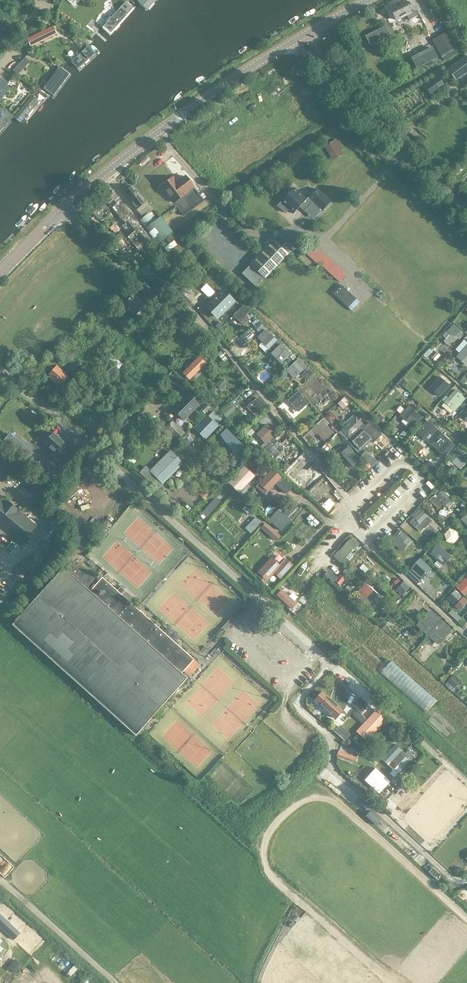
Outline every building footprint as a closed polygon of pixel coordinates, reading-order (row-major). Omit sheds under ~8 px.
[(137,1),(146,8),(154,0),(138,0),(137,1)] [(396,20),(406,15),(409,20),(417,16),(414,10),(411,11),(405,0),(389,8),(396,20)] [(133,8),(126,1),(115,13),(116,14),(114,17),(113,16),(103,27),(110,34),(133,8)] [(0,19),(0,45),(13,38),(2,17),(0,19)] [(366,34),(371,46),(392,36),(387,24),(366,34)] [(52,26),(26,38),(30,47),(56,34),(52,26)] [(442,57),(457,48),(447,31),(432,40),(442,57)] [(94,53),(88,46),(72,61),(78,68),(94,53)] [(412,56),(417,67),(438,57),(433,46),(412,56)] [(25,57),(12,70),(17,75),(29,62),(25,57)] [(448,71),(454,79),(466,70),(466,57),(448,71)] [(67,77),(59,70),(45,86),(53,93),(67,77)] [(430,94),(443,85),(438,77),(424,86),(430,94)] [(38,103),(31,97),(14,117),(21,123),(38,103)] [(0,108),(0,130),(11,117),(0,108)] [(324,143),(330,154),(341,147),(335,136),(324,143)] [(203,200),(185,176),(177,182),(173,177),(162,186),(183,215),(203,200)] [(125,191),(138,206),(144,200),(131,186),(125,191)] [(294,213),(306,199),(294,188),(281,201),(294,213)] [(102,196),(103,197),(99,201),(102,205),(106,201),(123,221),(126,218),(133,227),(139,222),(124,205),(122,202),(110,189),(102,196)] [(322,211),(330,202),(316,189),(308,198),(322,211)] [(164,227),(151,212),(139,221),(152,237),(164,227)] [(141,251),(140,250),(147,243),(148,245),(154,240),(151,237),(150,238),(143,229),(139,232),(137,230),(128,238),(134,245),(127,251),(133,258),(141,251)] [(268,276),(292,250),(278,237),(253,263),(268,276)] [(339,282),(346,274),(314,244),(307,251),(339,282)] [(210,297),(216,291),(207,283),(201,288),(210,297)] [(340,284),(333,293),(353,309),(360,299),(340,284)] [(222,290),(206,307),(217,318),(233,301),(222,290)] [(139,321),(150,310),(134,294),(123,305),(139,321)] [(244,325),(250,320),(245,315),(249,311),(243,305),(233,315),(244,325)] [(457,336),(459,338),(465,332),(454,322),(442,335),(450,343),(457,336)] [(257,337),(262,341),(259,344),(266,351),(278,338),(266,327),(257,337)] [(270,354),(280,364),(292,353),(282,343),(270,354)] [(457,356),(466,366),(466,345),(457,356)] [(199,354),(183,372),(190,380),(207,362),(199,354)] [(286,369),(294,378),(308,366),(299,357),(286,369)] [(85,367),(75,358),(66,369),(76,378),(85,367)] [(114,365),(108,372),(114,377),(120,370),(114,365)] [(66,390),(71,384),(66,380),(69,377),(57,366),(48,376),(60,387),(61,386),(66,390)] [(306,368),(301,373),(306,378),(311,373),(306,368)] [(446,381),(440,376),(432,385),(438,390),(436,393),(440,397),(449,386),(445,382),(446,381)] [(466,399),(456,389),(444,402),(455,411),(466,399)] [(299,411),(309,402),(298,390),(288,400),(299,411)] [(185,424),(201,406),(189,395),(173,412),(185,424)] [(259,396),(247,405),(254,415),(267,405),(259,396)] [(221,410),(227,416),(236,409),(230,402),(221,410)] [(422,418),(410,406),(401,416),(404,419),(402,421),(406,426),(403,430),(408,434),(422,418)] [(214,409),(194,427),(204,438),(224,420),(214,409)] [(328,424),(336,417),(330,411),(312,427),(325,441),(335,431),(328,424)] [(440,432),(428,421),(417,433),(429,444),(440,432)] [(177,440),(184,433),(172,422),(165,429),(177,440)] [(265,443),(275,434),(266,424),(256,433),(265,443)] [(245,447),(226,429),(220,435),(239,453),(245,447)] [(363,430),(350,441),(360,451),(372,440),(363,430)] [(63,459),(68,453),(72,449),(53,433),(45,443),(63,459)] [(456,446),(444,435),(433,447),(445,458),(456,446)] [(262,446),(275,459),(286,448),(275,438),(272,441),(269,439),(262,446)] [(341,452),(353,465),(361,458),(348,445),(341,452)] [(459,446),(448,459),(461,470),(466,463),(466,453),(459,446)] [(182,463),(171,452),(151,472),(162,483),(182,463)] [(68,458),(61,465),(59,463),(51,472),(43,464),(38,470),(55,486),(65,476),(64,475),(74,463),(68,458)] [(299,483),(310,471),(297,459),(286,471),(299,483)] [(244,466),(228,483),(240,495),(256,478),(244,466)] [(286,494),(292,487),(273,469),(259,484),(256,487),(265,495),(267,492),(268,493),(276,484),(286,494)] [(442,490),(430,502),(438,510),(450,497),(442,490)] [(20,544),(35,526),(0,496),(0,528),(20,544)] [(207,516),(221,501),(216,496),(202,511),(207,516)] [(269,519),(282,530),(291,519),(279,508),(269,519)] [(420,509),(413,517),(426,529),(433,521),(420,509)] [(251,532),(262,522),(256,516),(246,527),(251,532)] [(266,522),(261,527),(273,536),(277,531),(266,522)] [(453,528),(444,538),(450,544),(459,533),(453,528)] [(394,540),(392,542),(402,552),(412,541),(402,531),(401,533),(399,531),(392,538),(394,540)] [(352,537),(333,557),(342,566),(348,560),(346,558),(359,544),(352,537)] [(437,544),(429,553),(443,566),(451,557),(437,544)] [(272,557),(258,573),(267,581),(274,573),(280,579),(293,565),(286,559),(280,565),(272,557)] [(421,559),(413,567),(424,578),(432,570),(421,559)] [(102,577),(95,585),(85,576),(87,574),(71,560),(64,568),(63,567),(12,625),(135,736),(188,678),(182,673),(194,660),(102,577)] [(403,582),(397,590),(403,596),(410,588),(403,582)] [(378,594),(365,583),(355,595),(368,606),(378,594)] [(282,588),(276,595),(292,609),(298,603),(282,588)] [(449,598),(461,611),(466,605),(466,603),(456,591),(449,598)] [(442,619),(431,609),(417,625),(428,635),(442,619)] [(393,614),(387,620),(392,624),(396,627),(401,621),(393,614)] [(451,627),(442,619),(428,635),(432,639),(435,636),(442,642),(451,634),(452,632),(452,629),(451,627)] [(426,712),(437,700),(392,660),(382,671),(426,712)] [(455,674),(446,683),(453,690),(462,680),(455,674)] [(336,718),(343,711),(322,692),(315,700),(336,718)] [(351,695),(347,701),(361,712),(368,702),(359,695),(356,699),(351,695)] [(357,732),(358,733),(352,740),(356,743),(362,736),(366,740),(386,718),(378,710),(357,732)] [(335,730),(345,740),(351,734),(340,724),(335,730)] [(382,759),(387,764),(390,762),(393,765),(398,759),(395,756),(404,747),(398,742),(382,759)] [(340,747),(338,751),(336,756),(355,763),(358,757),(355,756),(356,753),(347,750),(346,749),(340,747)] [(14,939),(21,931),(0,911),(0,926),(14,939)] [(14,959),(10,968),(19,972),(23,962),(14,959)]
